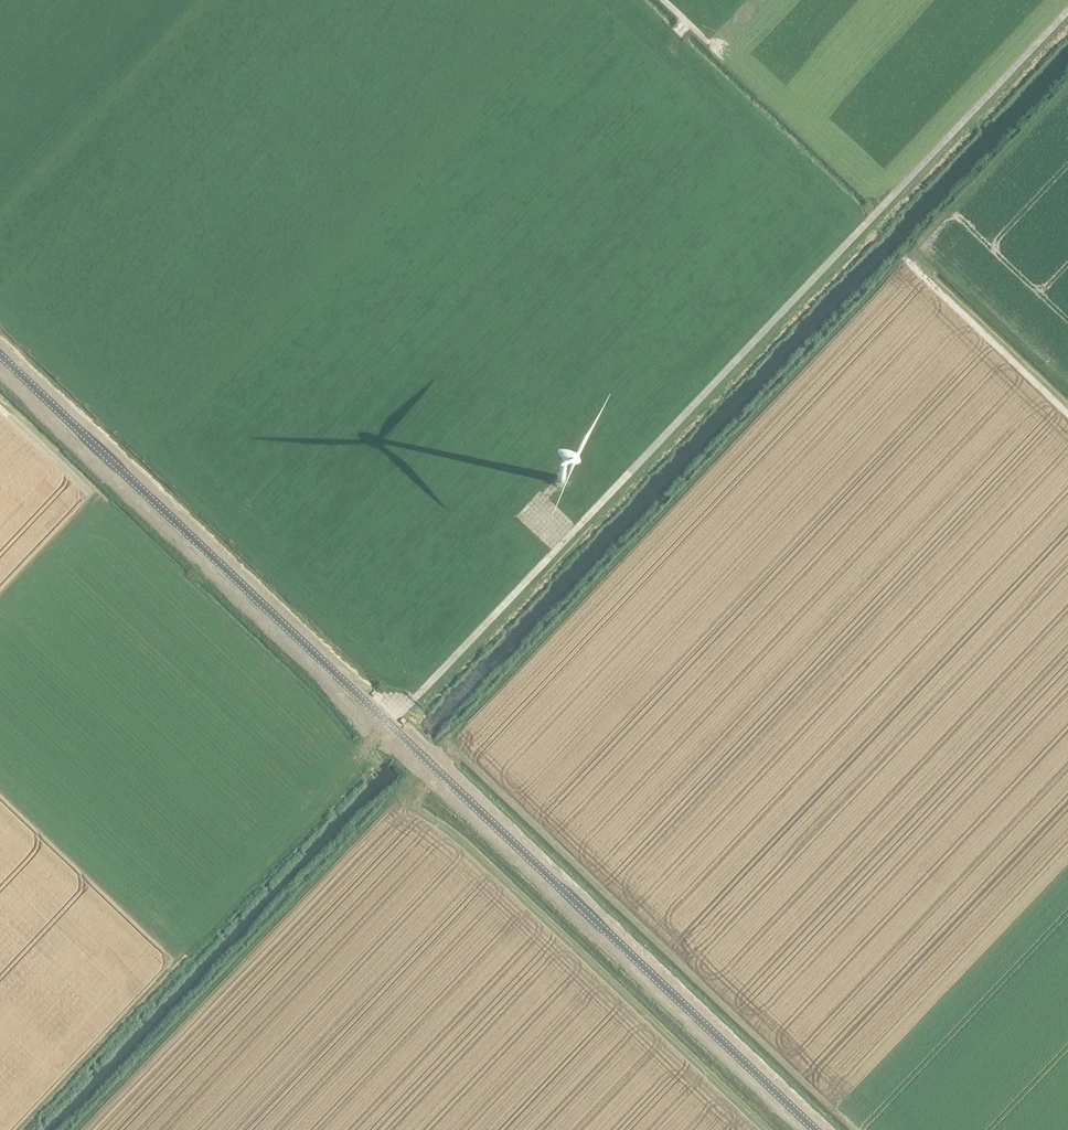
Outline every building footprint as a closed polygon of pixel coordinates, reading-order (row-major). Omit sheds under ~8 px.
[(565,481),(565,480),(565,479),(565,478),(564,478),(564,477),(563,477),(563,476),(562,476),(561,476),(560,476),(559,476),(558,476),(558,477),(557,477),(557,478),(556,478),(556,479),(556,480),(556,481),(556,482),(556,483),(557,483),(557,484),(558,484),(558,485),(559,485),(560,485),(561,485),(562,485),(563,485),(563,484),(564,484),(564,483),(565,483),(565,482),(565,481)]
